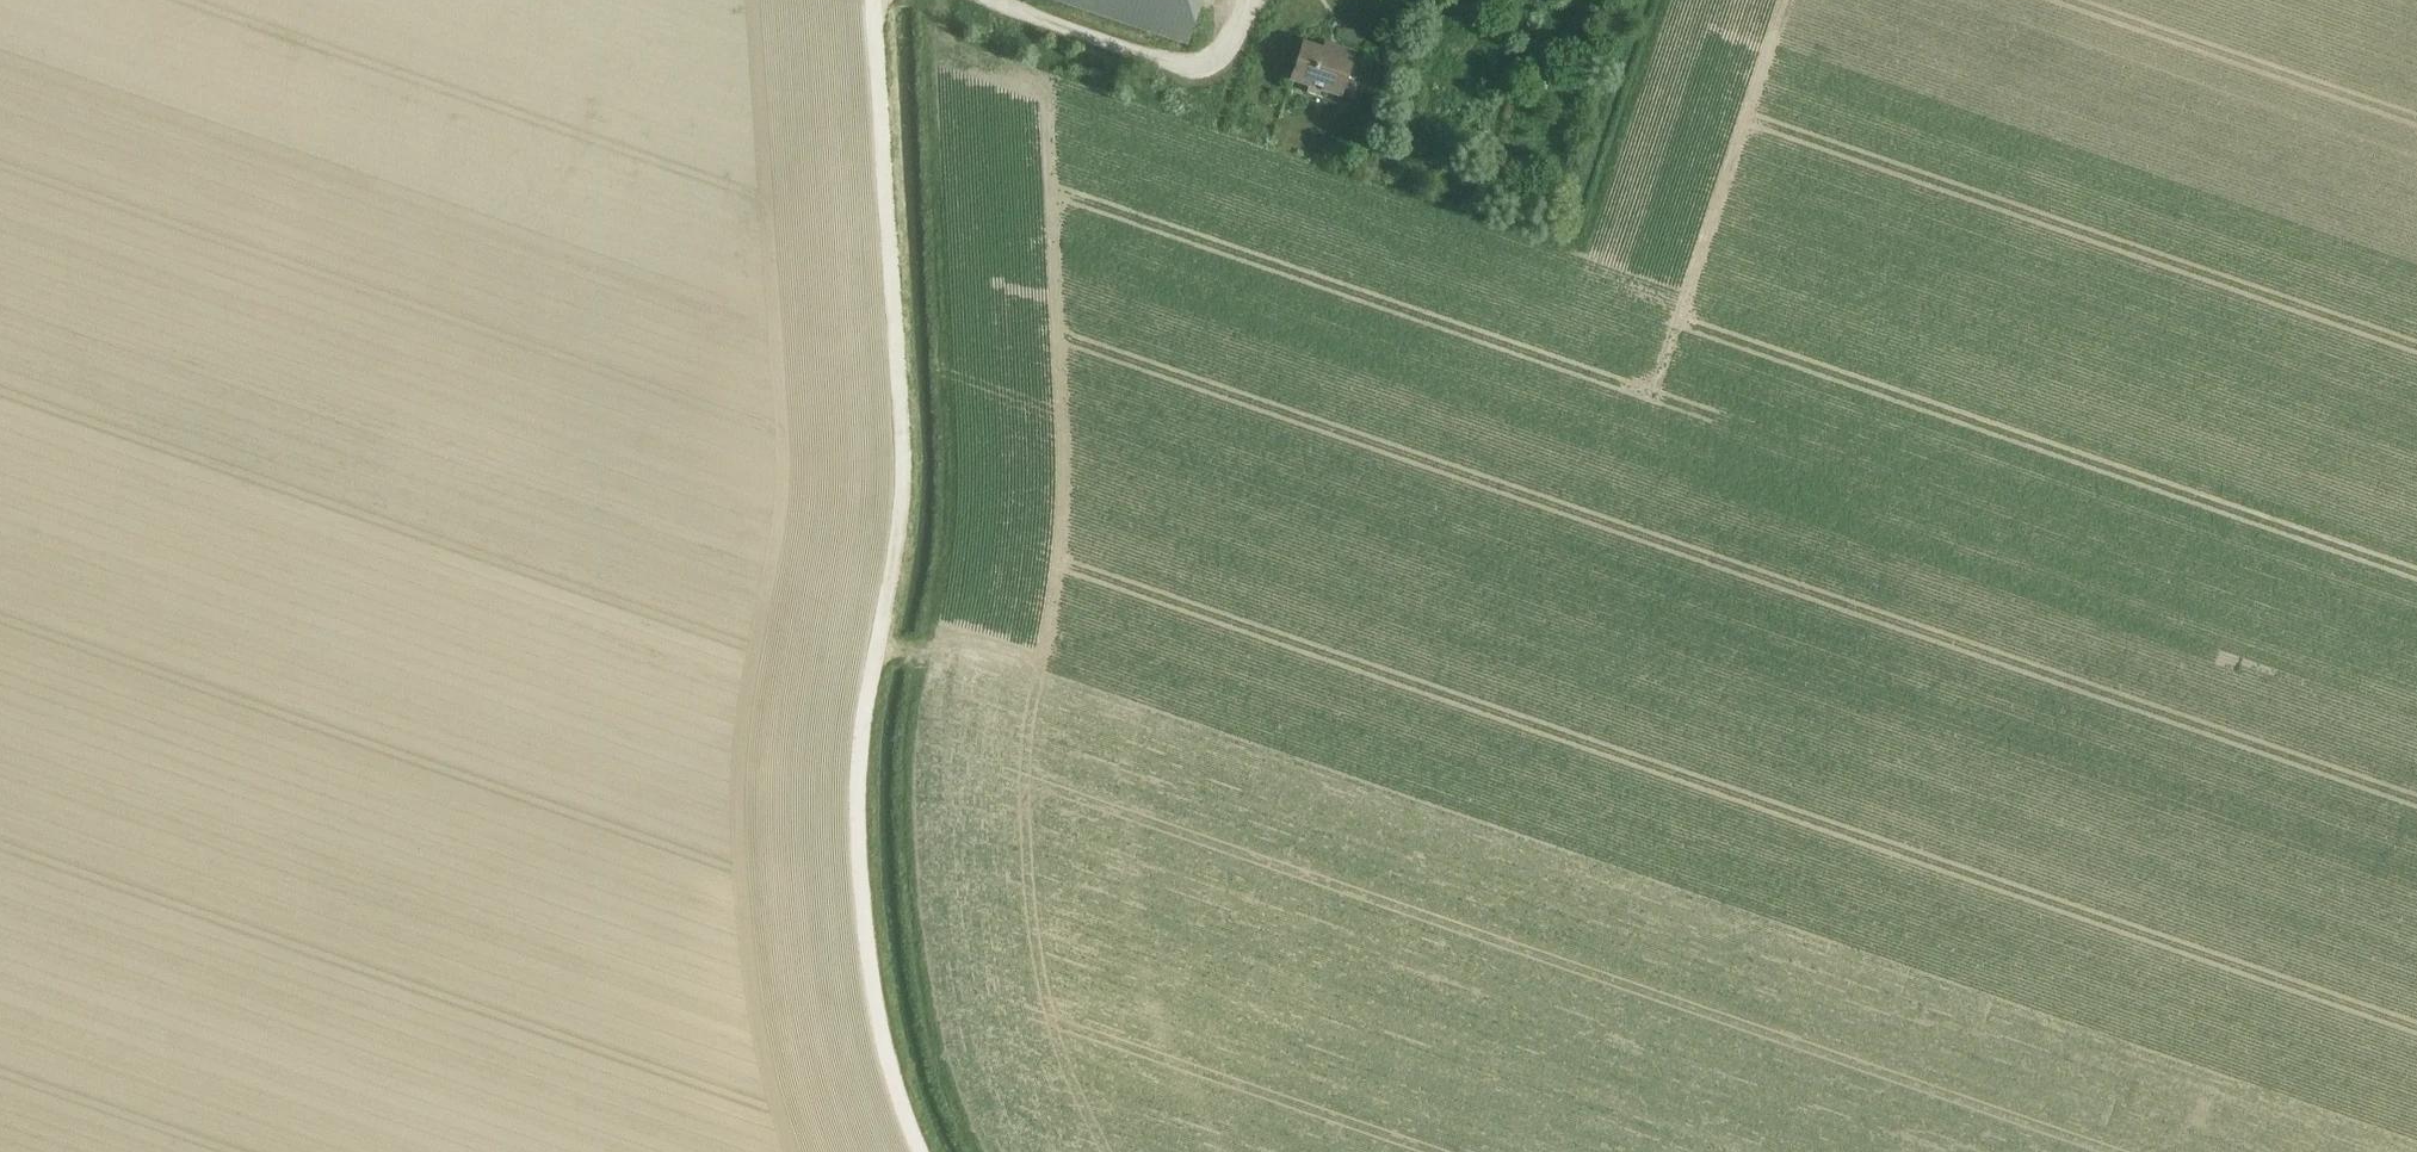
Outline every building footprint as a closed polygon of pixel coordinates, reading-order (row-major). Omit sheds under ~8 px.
[(1200,0),(1051,0),(1186,44),(1200,0)] [(1323,98),(1326,89),(1340,94),(1351,60),(1302,44),(1291,78),(1308,84),(1305,92),(1323,98)]
